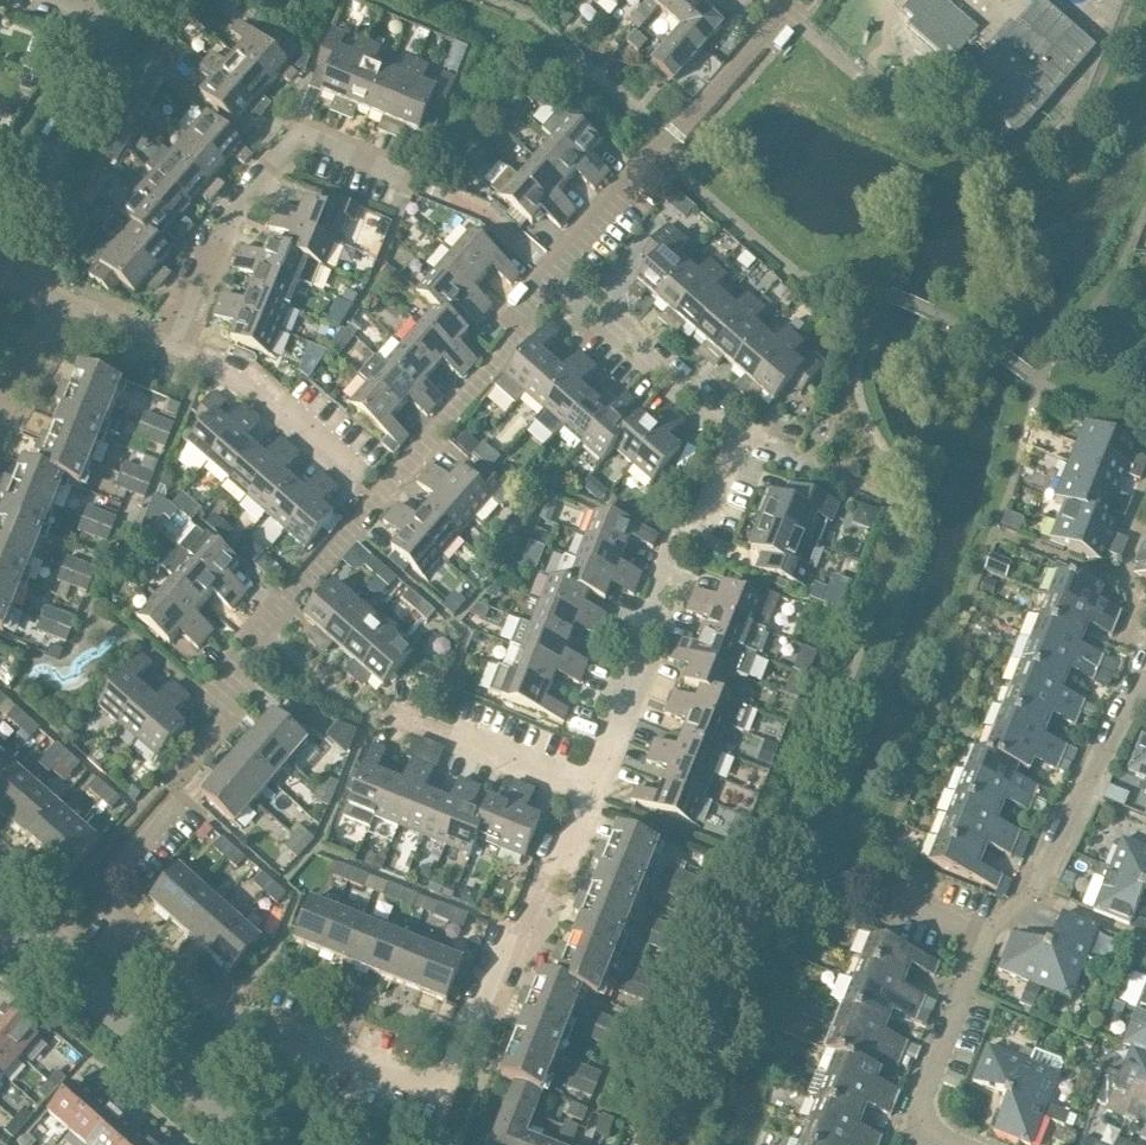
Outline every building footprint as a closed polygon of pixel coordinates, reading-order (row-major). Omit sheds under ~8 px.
[(535,1),(542,8),(549,0),(536,0),(535,1)] [(617,8),(624,0),(608,0),(617,8)] [(649,1),(640,11),(650,21),(660,10),(669,18),(684,0),(648,0),(649,1)] [(692,0),(684,0),(669,18),(682,30),(683,29),(704,48),(722,27),(692,0)] [(894,6),(905,16),(906,15),(914,21),(907,29),(942,60),(949,53),(956,59),(955,61),(956,61),(974,40),(992,56),(963,89),(1019,137),(1096,49),(1041,1),(1034,8),(1025,0),(899,0),(894,6)] [(641,31),(650,21),(640,11),(630,22),(641,31)] [(287,67),(299,52),(275,30),(262,45),(238,24),(229,34),(243,46),(234,56),(268,86),(277,75),(285,82),(294,73),(287,67)] [(672,83),(704,48),(683,29),(682,30),(652,64),(672,83)] [(342,113),(371,45),(360,41),(354,58),(339,52),(346,35),(332,30),(317,67),(330,72),(322,94),(336,99),(332,109),(342,113)] [(638,52),(647,42),(636,33),(627,43),(638,52)] [(371,45),(342,113),(353,118),(357,108),(369,113),(387,71),(375,66),(381,50),(380,49),(384,42),(375,38),(371,46),(371,45)] [(968,69),(977,59),(967,50),(958,60),(968,69)] [(268,86),(234,56),(225,67),(211,56),(204,64),(259,112),(267,103),(259,96),(268,86)] [(390,133),(418,64),(408,60),(401,76),(387,71),(369,113),(383,118),(379,128),(390,133)] [(259,112),(204,64),(195,74),(209,86),(200,96),(233,125),(244,114),(252,121),(259,112)] [(442,116),(456,80),(443,74),(436,91),(422,85),(429,68),(418,64),(390,133),(400,137),(404,127),(419,133),(428,111),(442,116)] [(149,104),(157,89),(147,83),(139,98),(149,104)] [(141,118),(149,104),(139,98),(131,112),(141,118)] [(501,108),(491,118),(504,130),(514,119),(501,108)] [(560,111),(543,130),(552,138),(601,182),(609,174),(590,157),(600,146),(569,118),(560,111)] [(248,155),(206,118),(188,138),(223,168),(232,157),(239,164),(248,155)] [(123,150),(131,136),(121,130),(113,144),(123,150)] [(223,168),(188,138),(171,157),(214,194),(221,185),(213,178),(223,168)] [(601,182),(552,138),(535,158),(566,186),(576,175),(594,191),(601,182)] [(115,164),(123,150),(113,144),(105,158),(115,164)] [(471,150),(463,159),(466,161),(468,163),(480,149),(475,144),(471,150)] [(163,150),(146,170),(154,176),(188,206),(198,196),(206,203),(214,194),(171,157),(163,150)] [(557,197),(566,186),(535,158),(518,177),(568,221),(575,213),(557,197)] [(568,221),(518,177),(509,169),(491,189),(532,225),(542,214),(560,230),(568,221)] [(98,195),(106,181),(96,175),(88,189),(98,195)] [(188,206),(154,176),(137,195),(179,232),(187,223),(180,216),(188,206)] [(90,209),(98,195),(88,189),(80,204),(90,209)] [(179,232),(137,195),(120,215),(133,227),(134,226),(155,244),(156,243),(164,234),(172,241),(179,232)] [(334,244),(345,219),(354,222),(359,209),(333,199),(328,212),(305,203),(299,217),(278,208),(273,219),(334,244)] [(72,252),(89,222),(74,214),(58,244),(72,252)] [(334,244),(273,219),(269,229),(291,238),(286,250),(286,251),(309,260),(309,261),(321,266),(325,267),(334,244)] [(169,255),(156,243),(155,244),(134,226),(133,227),(116,246),(159,283),(167,274),(159,266),(169,255)] [(687,266),(677,256),(689,243),(669,226),(642,256),(653,265),(631,290),(640,298),(647,290),(658,300),(687,266)] [(518,278),(468,234),(451,254),(482,281),(491,271),(510,287),(518,278)] [(159,283),(116,246),(107,238),(91,257),(98,263),(87,274),(110,294),(120,283),(133,295),(143,284),(152,291),(159,283)] [(321,266),(309,261),(309,260),(286,251),(286,250),(270,243),(264,258),(241,249),(237,259),(299,284),(312,289),(321,266)] [(473,292),(482,281),(451,254),(435,273),(483,317),(491,308),(473,292)] [(687,266),(658,300),(668,309),(661,317),(670,324),(718,269),(725,262),(725,261),(719,256),(715,256),(710,261),(698,275),(687,266)] [(299,284),(237,259),(233,270),(256,279),(250,292),(289,308),(299,284)] [(725,262),(718,269),(727,277),(733,270),(725,262)] [(389,265),(382,274),(390,281),(397,271),(389,265)] [(697,333),(726,299),(716,290),(727,277),(718,269),(670,324),(679,332),(686,324),(697,333)] [(483,317),(435,273),(416,294),(434,309),(435,308),(448,320),(449,319),(457,309),(476,326),(483,317)] [(280,331),(289,308),(250,292),(245,306),(222,296),(218,306),(280,331)] [(347,292),(343,300),(354,306),(358,297),(347,292)] [(709,358),(757,303),(748,296),(737,309),(726,299),(697,333),(707,343),(700,351),(709,358)] [(735,367),(765,333),(754,324),(766,311),(757,303),(709,358),(718,366),(724,358),(735,367)] [(269,357),(280,331),(218,306),(213,317),(236,327),(230,341),(269,357)] [(457,346),(467,335),(449,319),(448,320),(435,308),(434,309),(419,326),(469,370),(476,362),(457,346)] [(332,311),(328,323),(339,328),(346,317),(332,311)] [(353,323),(347,331),(358,341),(365,333),(353,323)] [(469,370),(419,326),(402,346),(433,373),(442,363),(461,379),(469,370)] [(524,395),(552,364),(541,354),(558,335),(549,327),(504,378),(505,378),(495,388),(515,406),(524,395)] [(747,392),(795,337),(787,329),(775,342),(765,333),(735,367),(745,376),(738,384),(747,392)] [(800,394),(826,364),(816,354),(804,368),(793,358),(804,345),(795,337),(747,392),(755,399),(762,391),(774,402),(789,384),(800,394)] [(424,384),(433,373),(402,346),(385,365),(435,409),(442,401),(424,384)] [(316,347),(309,360),(319,366),(326,353),(316,347)] [(544,412),(588,362),(579,355),(563,373),(552,364),(524,395),(544,412)] [(435,409),(385,365),(376,358),(359,377),(368,385),(399,412),(409,402),(427,418),(435,409)] [(554,440),(563,429),(590,398),(579,388),(596,369),(588,362),(544,412),(534,423),(554,440)] [(102,439),(122,388),(81,370),(74,389),(64,386),(57,403),(66,407),(60,422),(102,439)] [(390,423),(399,412),(368,385),(350,405),(400,449),(408,439),(390,423)] [(582,446),(626,396),(617,389),(601,407),(590,398),(563,429),(582,446)] [(208,464),(252,415),(244,407),(227,425),(216,415),(225,404),(215,396),(196,417),(206,426),(188,447),(208,464)] [(629,431),(628,431),(618,422),(634,403),(626,396),(582,446),(602,464),(614,450),(613,449),(629,431)] [(633,466),(676,416),(667,409),(651,427),(640,417),(628,431),(629,431),(613,449),(614,450),(633,466)] [(174,425),(145,413),(140,425),(169,436),(174,425)] [(255,450),(245,441),(261,422),(252,415),(208,464),(228,482),(255,450)] [(680,452),(668,442),(684,423),(676,416),(633,466),(653,483),(680,452)] [(81,490),(102,439),(60,422),(53,439),(44,436),(36,454),(45,458),(40,472),(39,472),(65,483),(81,490)] [(165,449),(169,436),(140,425),(135,437),(165,449)] [(1130,443),(1086,425),(1078,445),(1144,471),(1145,467),(1145,461),(1126,453),(1130,443)] [(247,498),(290,448),(282,441),(266,460),(255,450),(228,482),(247,498)] [(1144,471),(1078,445),(1071,463),(1114,481),(1118,471),(1141,480),(1144,471)] [(293,483),(283,474),(299,456),(290,448),(247,498),(265,515),(293,483)] [(1111,490),(1114,481),(1071,463),(1063,482),(1129,509),(1133,499),(1111,490)] [(153,476),(124,464),(119,476),(149,488),(153,476)] [(65,483),(39,472),(40,472),(25,466),(16,485),(6,481),(0,497),(0,500),(8,504),(3,517),(44,534),(65,483)] [(513,499),(477,468),(468,479),(461,473),(450,484),(432,468),(425,476),(474,519),(491,500),(502,511),(513,499)] [(144,500),(149,488),(119,476),(114,488),(144,500)] [(285,532),(328,482),(320,476),(304,493),(293,483),(265,515),(285,532)] [(474,519),(425,476),(417,485),(436,501),(426,512),(457,539),(474,519)] [(333,518),(322,507),(337,490),(328,482),(285,532),(305,550),(333,518)] [(1129,509),(1063,482),(1056,501),(1066,505),(1066,504),(1099,518),(1100,517),(1103,509),(1126,518),(1129,509)] [(831,522),(837,506),(797,490),(787,495),(784,502),(772,497),(761,523),(818,545),(828,521),(831,522)] [(182,495),(172,506),(185,517),(194,506),(182,495)] [(1106,530),(1110,521),(1100,517),(1099,518),(1066,504),(1066,505),(1059,523),(1125,549),(1129,539),(1106,530)] [(457,539),(426,512),(416,523),(398,507),(391,515),(441,557),(457,539)] [(116,520),(87,508),(82,520),(112,532),(116,520)] [(658,538),(596,514),(586,539),(625,554),(630,541),(653,550),(658,538)] [(214,515),(205,525),(215,534),(224,524),(214,515)] [(441,557),(391,515),(383,524),(402,540),(392,551),(423,578),(441,557)] [(44,534),(3,517),(0,524),(0,574),(24,584),(44,534)] [(107,544),(112,532),(82,520),(77,532),(107,544)] [(809,570),(818,545),(761,523),(751,550),(763,555),(758,570),(806,588),(812,571),(809,570)] [(1125,549),(1059,523),(1051,542),(1094,559),(1099,549),(1122,558),(1125,549)] [(224,524),(215,534),(225,543),(234,533),(224,524)] [(179,549),(189,559),(238,602),(246,594),(228,578),(238,567),(196,530),(179,549)] [(507,534),(504,541),(518,547),(524,533),(516,530),(507,534)] [(620,568),(625,554),(586,539),(577,563),(638,587),(642,577),(620,568)] [(120,548),(111,558),(119,566),(128,556),(120,548)] [(179,549),(161,569),(172,578),(202,606),(212,595),(231,611),(238,602),(189,559),(179,549)] [(264,555),(254,566),(265,576),(270,571),(270,561),(264,555)] [(1139,555),(1136,564),(1145,568),(1141,578),(1145,580),(1145,557),(1139,555)] [(95,570),(66,558),(61,571),(91,582),(95,570)] [(482,558),(471,571),(485,582),(496,569),(482,558)] [(638,587),(577,563),(566,558),(557,581),(568,585),(567,586),(589,595),(589,596),(606,603),(611,589),(634,598),(638,587)] [(848,558),(842,573),(853,578),(859,563),(848,558)] [(384,570),(372,559),(365,567),(377,578),(384,570)] [(396,580),(384,570),(377,578),(389,589),(396,580)] [(86,594),(91,582),(61,571),(56,583),(86,594)] [(1098,602),(1103,591),(1058,573),(1048,596),(1117,624),(1122,611),(1098,602)] [(24,584),(0,574),(0,633),(3,635),(24,584)] [(193,616),(202,606),(172,578),(154,597),(203,641),(211,632),(193,616)] [(584,609),(589,596),(589,595),(567,586),(568,585),(557,581),(551,578),(541,604),(602,628),(606,617),(584,609)] [(984,578),(980,590),(992,595),(997,583),(984,578)] [(318,644),(355,601),(335,584),(305,618),(316,628),(309,636),(318,644)] [(766,632),(779,599),(749,587),(746,596),(724,587),(718,601),(696,592),(691,603),(766,632)] [(422,603),(410,593),(403,601),(415,612),(422,603)] [(1117,624),(1048,596),(1039,618),(1084,636),(1088,626),(1112,636),(1117,624)] [(203,641),(154,597),(137,616),(168,645),(179,633),(196,649),(203,641)] [(344,653),(374,618),(355,601),(318,644),(327,653),(335,645),(344,653)] [(435,614),(422,603),(415,612),(427,622),(435,614)] [(766,632),(691,603),(687,614),(710,623),(704,635),(757,655),(766,632)] [(602,628),(541,604),(532,627),(570,643),(575,630),(597,639),(602,628)] [(76,620),(47,608),(42,620),(71,631),(76,620)] [(356,678),(393,635),(374,618),(344,653),(355,663),(348,671),(356,678)] [(1080,647),(1084,636),(1039,618),(1030,641),(1099,669),(1104,657),(1080,647)] [(66,644),(71,631),(42,620),(37,632),(66,644)] [(521,623),(511,647),(522,652),(582,676),(587,665),(564,656),(570,643),(532,627),(521,623)] [(383,688),(414,654),(393,635),(356,678),(365,686),(373,678),(383,688)] [(757,655),(704,635),(699,649),(676,640),(672,651),(734,675),(747,680),(757,655)] [(1099,669),(1030,641),(1021,664),(1066,682),(1070,671),(1094,681),(1099,669)] [(804,647),(798,660),(812,666),(817,654),(804,647)] [(734,675),(672,651),(668,661),(690,670),(685,684),(702,691),(703,689),(725,698),(725,697),(734,675)] [(582,676),(522,652),(513,675),(551,690),(556,678),(578,687),(582,676)] [(145,693),(135,684),(151,666),(141,657),(98,707),(118,725),(145,693)] [(1062,692),(1066,682),(1021,664),(1012,686),(1081,713),(1094,719),(1098,708),(1085,703),(1086,702),(1062,692)] [(443,687),(448,674),(424,665),(419,678),(443,687)] [(551,690),(513,675),(499,670),(490,694),(563,724),(567,713),(545,704),(551,690)] [(137,742),(181,692),(172,684),(156,703),(145,693),(118,725),(137,742)] [(1081,713),(1012,686),(1002,709),(1048,727),(1052,716),(1076,726),(1081,713)] [(744,733),(753,708),(725,697),(725,698),(703,689),(702,691),(697,703),(675,694),(671,704),(733,728),(744,733)] [(185,728),(173,718),(189,700),(181,692),(137,742),(157,759),(185,728)] [(723,752),(733,728),(671,704),(666,715),(689,724),(684,737),(723,752)] [(27,719),(15,708),(6,718),(18,729),(27,719)] [(1043,738),(1048,727),(1002,709),(993,731),(1063,759),(1073,763),(1077,752),(1043,738)] [(309,740),(276,711),(257,732),(290,761),(309,740)] [(39,729),(27,719),(18,729),(30,739),(39,729)] [(71,723),(60,736),(67,742),(78,730),(71,723)] [(993,731),(985,753),(1019,767),(1018,768),(1029,772),(1033,761),(1067,775),(1071,764),(1062,761),(1063,759),(993,731)] [(290,761),(257,732),(239,753),(272,782),(290,761)] [(1143,736),(1128,773),(1145,780),(1145,737),(1143,736)] [(713,776),(723,752),(684,737),(678,750),(656,741),(652,751),(713,776)] [(765,742),(758,761),(771,767),(778,747),(765,742)] [(67,754),(55,743),(46,753),(58,764),(67,754)] [(374,817),(389,778),(376,773),(385,750),(374,745),(345,817),(370,827),(374,817)] [(1015,778),(1018,768),(1019,767),(985,753),(974,748),(965,771),(1034,799),(1034,798),(1048,803),(1052,793),(1015,778)] [(98,749),(89,759),(99,768),(109,758),(98,749)] [(713,776),(652,751),(647,763),(670,772),(665,784),(704,799),(713,776)] [(272,782),(239,753),(221,773),(254,802),(272,782)] [(79,764),(67,754),(58,764),(70,774),(79,764)] [(17,771),(0,756),(0,790),(17,771)] [(398,827),(423,765),(412,761),(403,783),(389,778),(374,817),(398,827)] [(421,836),(437,797),(423,791),(432,769),(423,765),(398,827),(421,836)] [(37,788),(17,771),(0,790),(0,814),(8,821),(37,788)] [(1034,799),(965,771),(956,794),(1001,812),(1005,802),(1029,811),(1034,799)] [(254,802),(221,773),(202,795),(235,823),(254,802)] [(334,793),(339,781),(324,775),(319,787),(334,793)] [(108,790),(96,780),(88,790),(100,800),(108,790)] [(445,846),(470,784),(460,780),(451,802),(437,797),(421,836),(445,846)] [(500,849),(525,786),(514,782),(505,806),(491,800),(484,816),(485,816),(476,839),(477,840),(500,849)] [(138,783),(128,794),(135,801),(146,790),(138,783)] [(1109,783),(1102,797),(1111,802),(1118,788),(1109,783)] [(476,839),(485,816),(484,816),(472,811),(481,788),(470,784),(445,846),(471,856),(477,840),(476,839)] [(694,826),(704,799),(665,784),(659,798),(637,789),(632,801),(694,826)] [(525,859),(541,820),(526,814),(536,791),(525,786),(500,849),(525,859)] [(330,805),(334,793),(319,787),(314,799),(330,805)] [(29,840),(58,806),(37,788),(8,821),(29,840)] [(120,800),(108,790),(100,800),(112,810),(120,800)] [(997,823),(1001,812),(956,794),(946,817),(1026,848),(1029,839),(1019,835),(1020,832),(997,823)] [(49,857),(78,824),(58,806),(29,840),(49,857)] [(735,815),(726,839),(739,844),(749,821),(735,815)] [(1026,848),(946,817),(937,839),(983,858),(987,847),(1011,856),(1012,854),(1022,858),(1026,848)] [(70,876),(99,842),(78,824),(49,857),(70,876)] [(315,839),(302,828),(294,837),(307,848),(315,839)] [(638,899),(659,847),(617,831),(610,850),(600,846),(593,864),(603,868),(597,883),(638,899)] [(225,858),(234,847),(223,837),(213,848),(225,858)] [(307,848),(294,837),(286,847),(298,858),(307,848)] [(979,868),(983,858),(937,839),(928,862),(1006,894),(1011,883),(1002,879),(1002,878),(979,868)] [(1145,883),(1145,848),(1122,839),(1110,868),(1111,869),(1109,875),(1144,889),(1145,883)] [(237,868),(246,858),(234,847),(225,858),(237,868)] [(369,856),(365,866),(381,873),(385,863),(369,856)] [(347,883),(352,870),(337,864),(332,877),(347,883)] [(1094,910),(1130,925),(1145,931),(1145,930),(1145,922),(1134,917),(1144,890),(1144,889),(1109,875),(1111,869),(1110,868),(1099,864),(1094,877),(1105,881),(1094,909),(1094,910)] [(170,919),(200,886),(178,867),(149,900),(170,919)] [(698,880),(668,868),(663,879),(693,891),(698,880)] [(361,889),(367,876),(352,870),(347,883),(361,889)] [(265,894),(275,883),(263,873),(254,884),(265,894)] [(434,879),(428,892),(441,898),(446,885),(434,879)] [(693,891),(663,879),(658,891),(688,903),(693,891)] [(277,904),(286,894),(275,883),(265,894),(277,904)] [(618,949),(638,899),(597,883),(590,900),(580,896),(573,914),(583,918),(577,933),(618,949)] [(397,903),(403,890),(388,884),(383,897),(397,903)] [(191,937),(220,905),(200,886),(170,919),(191,937)] [(412,909),(417,896),(403,890),(397,903),(412,909)] [(464,895),(460,904),(474,909),(480,895),(471,891),(464,895)] [(320,951),(336,910),(310,899),(293,941),(320,951)] [(447,923),(452,910),(438,904),(432,917),(447,923)] [(211,955),(240,923),(220,905),(191,937),(211,955)] [(345,961),(361,920),(336,910),(320,951),(345,961)] [(462,929),(467,916),(452,910),(447,923),(462,929)] [(1087,957),(1098,928),(1063,914),(1049,948),(1049,949),(1084,963),(1081,970),(1082,970),(1092,974),(1097,962),(1087,957)] [(677,930),(647,919),(643,930),(673,942),(677,930)] [(370,971),(387,930),(361,920),(345,961),(370,971)] [(232,974),(262,941),(240,923),(211,955),(232,974)] [(395,981),(412,940),(387,930),(370,971),(395,981)] [(673,942),(643,930),(638,941),(668,953),(673,942)] [(598,1001),(618,949),(577,933),(570,951),(560,947),(552,964),(563,968),(557,982),(557,983),(583,993),(583,995),(598,1001)] [(1035,985),(1049,949),(1049,948),(1013,934),(999,971),(1028,982),(1035,985)] [(940,964),(870,936),(861,960),(906,978),(910,967),(935,977),(940,964)] [(420,991),(437,949),(412,940),(395,981),(420,991)] [(1125,963),(1143,970),(1145,961),(1145,950),(1133,944),(1125,963)] [(447,1001),(463,960),(437,949),(420,991),(447,1001)] [(1070,999),(1082,970),(1081,970),(1084,963),(1049,949),(1035,985),(1028,982),(1024,993),(1036,998),(1040,987),(1070,999)] [(861,960),(852,982),(921,1010),(932,1014),(936,1003),(926,998),(901,989),(906,978),(861,960)] [(657,981),(627,969),(622,981),(652,993),(657,981)] [(563,1044),(583,995),(583,993),(557,983),(557,982),(542,976),(534,995),(525,991),(517,1009),(527,1013),(521,1027),(563,1044)] [(652,993),(622,981),(618,992),(648,1004),(652,993)] [(921,1010),(852,982),(843,1005),(888,1023),(892,1012),(916,1022),(921,1010)] [(1136,1011),(1145,1015),(1145,987),(1136,1011)] [(1032,1009),(1036,998),(1024,993),(1019,1004),(1032,1009)] [(843,1005),(834,1027),(903,1055),(913,1058),(917,1047),(908,1043),(884,1033),(888,1023),(843,1005)] [(4,1008),(0,1013),(0,1041),(20,1059),(38,1038),(4,1008)] [(1136,1011),(1123,1044),(1132,1047),(1132,1046),(1145,1052),(1145,1015),(1136,1011)] [(620,1025),(591,1013),(586,1024),(616,1036),(620,1025)] [(616,1036),(586,1024),(581,1036),(611,1048),(616,1036)] [(542,1095),(563,1044),(521,1027),(514,1045),(504,1041),(497,1059),(507,1064),(501,1079),(515,1084),(516,1084),(542,1095)] [(903,1055),(834,1027),(824,1050),(827,1051),(835,1054),(870,1068),(870,1067),(874,1057),(898,1067),(903,1055)] [(0,1041),(0,1075),(3,1078),(20,1059),(0,1041)] [(1008,1097),(1022,1062),(1029,1064),(1034,1052),(1022,1047),(1017,1058),(988,1046),(974,1083),(1008,1097)] [(1132,1046),(1132,1047),(1121,1074),(1109,1069),(1106,1078),(1107,1078),(1119,1083),(1120,1079),(1145,1089),(1145,1052),(1132,1046)] [(1035,1049),(1034,1052),(1029,1064),(1022,1062),(1008,1097),(1044,1111),(1047,1104),(1048,1104),(1059,1075),(1063,1065),(1061,1060),(1035,1049)] [(876,1082),(881,1071),(870,1067),(870,1068),(835,1054),(827,1051),(818,1073),(826,1076),(896,1104),(900,1092),(876,1082)] [(600,1075),(570,1063),(566,1075),(596,1087),(600,1075)] [(56,1089),(64,1079),(56,1072),(47,1082),(56,1089)] [(596,1087),(566,1075),(561,1086),(591,1098),(596,1087)] [(826,1076),(817,1099),(862,1117),(867,1106),(891,1116),(896,1104),(826,1076)] [(1145,1107),(1145,1089),(1120,1079),(1119,1083),(1107,1078),(1097,1102),(1108,1106),(1106,1111),(1139,1124),(1145,1107)] [(68,1131),(97,1098),(77,1080),(47,1113),(68,1131)] [(45,1101),(56,1089),(47,1082),(37,1093),(45,1101)] [(525,1138),(526,1137),(542,1095),(516,1084),(515,1084),(498,1127),(525,1138)] [(1042,1117),(1053,1121),(1058,1109),(1048,1104),(1047,1104),(1044,1111),(1008,1097),(994,1132),(1027,1144),(1031,1144),(1042,1117)] [(117,1115),(97,1098),(68,1131),(83,1144),(90,1144),(117,1115)] [(862,1117),(817,1099),(808,1121),(866,1144),(880,1144),(882,1138),(858,1128),(862,1117)] [(582,1121),(586,1110),(571,1104),(566,1115),(582,1121)] [(1070,1113),(1058,1109),(1053,1121),(1065,1126),(1070,1113)] [(21,1128),(31,1117),(23,1110),(13,1121),(21,1128)] [(136,1131),(117,1115),(90,1144),(124,1144),(136,1131)] [(608,1136),(614,1121),(602,1117),(596,1131),(608,1136)] [(11,1139),(21,1128),(13,1121),(3,1132),(11,1139)] [(808,1121),(799,1144),(802,1144),(866,1144),(808,1121)] [(574,1141),(579,1128),(565,1122),(560,1135),(574,1141)] [(542,1144),(526,1137),(525,1138),(498,1127),(491,1144),(542,1144)] [(136,1131),(124,1144),(151,1144),(136,1131)] [(653,1137),(641,1132),(636,1144),(650,1144),(653,1137)] [(574,1141),(560,1135),(556,1144),(572,1144),(574,1141)] [(35,1143),(27,1136),(19,1144),(34,1144),(35,1143)] [(665,1142),(653,1137),(650,1144),(664,1144),(665,1142)] [(1097,1142),(1083,1137),(1080,1144),(1096,1144),(1097,1142)]
